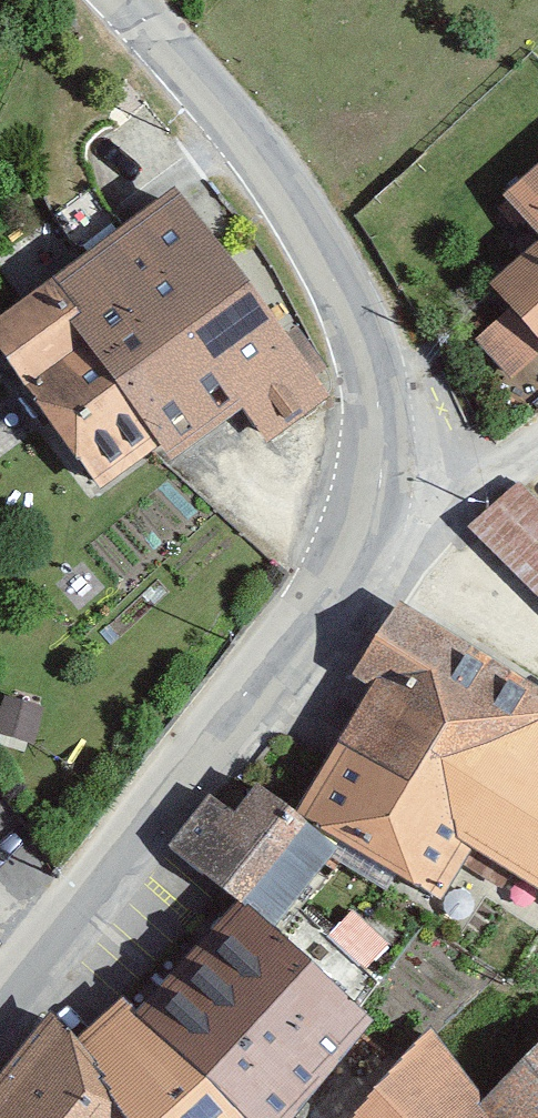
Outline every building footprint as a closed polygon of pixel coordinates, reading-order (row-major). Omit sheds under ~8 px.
[(503,207),(537,253),(537,177),(503,207)] [(176,203),(0,332),(0,370),(100,506),(160,463),(171,477),(245,426),(264,455),(333,403),(176,203)] [(491,299),(506,321),(475,346),(511,386),(537,363),(537,256),(491,299)] [(518,488),(467,538),(537,608),(537,507),(518,488)] [(401,615),(359,682),(375,692),(296,826),(320,846),(444,917),(474,866),(537,910),(537,699),(401,615)] [(320,846),(296,826),(258,795),(238,822),(210,799),(166,856),(238,918),(268,944),(337,860),(320,846)] [(238,918),(140,1023),(126,1009),(81,1051),(53,1025),(0,1090),(0,1117),(310,1117),(376,1041),(268,944),(238,918)] [(487,1117),(430,1040),(363,1117),(537,1117),(537,1063),(487,1117)]
